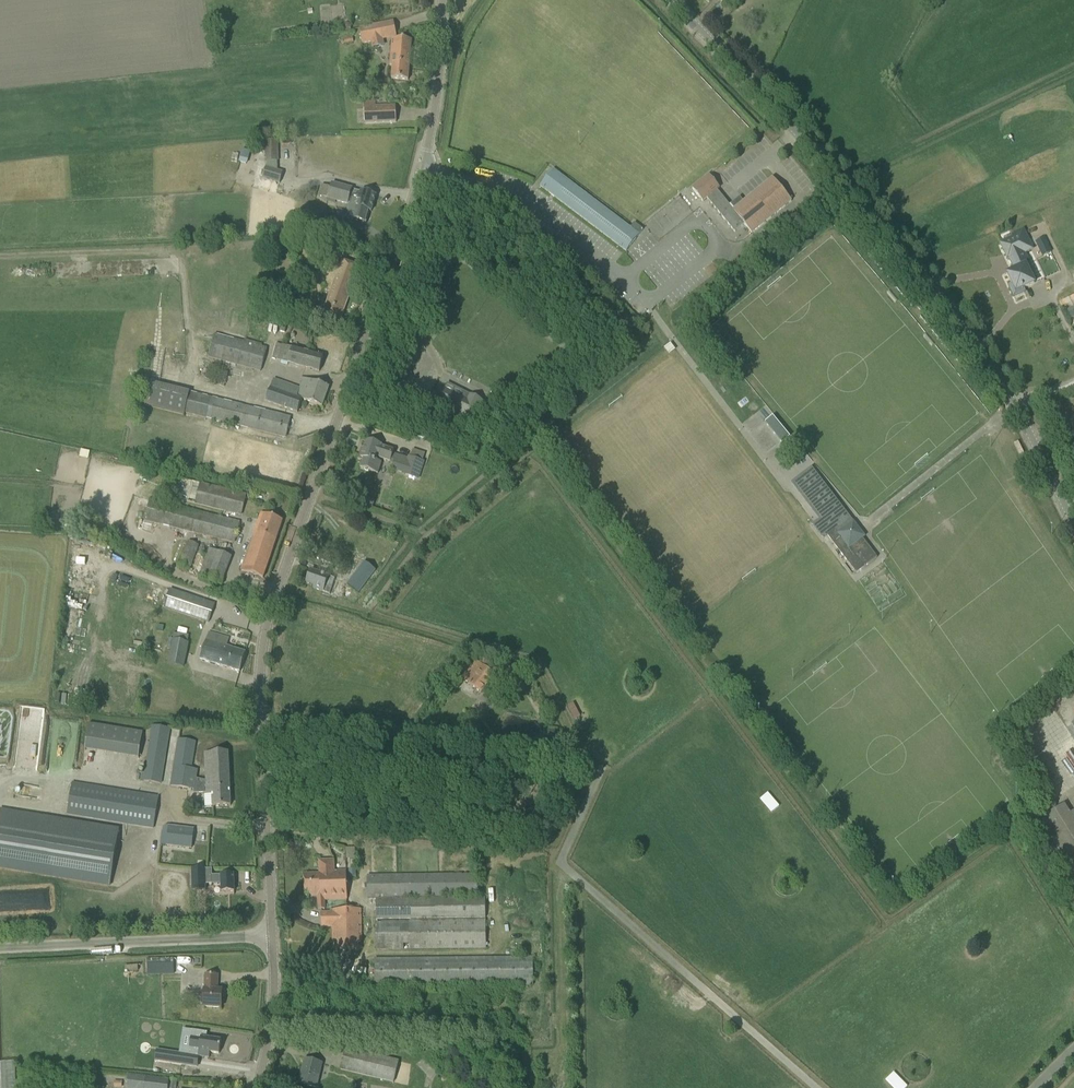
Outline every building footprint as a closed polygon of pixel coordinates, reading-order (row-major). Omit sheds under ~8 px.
[(393,22),(359,29),(362,44),(382,40),(381,38),(396,35),(393,22)] [(343,26),(342,29),(344,32),(348,33),(351,31),(351,27),(349,25),(346,24),(343,26)] [(392,66),(391,79),(408,81),(411,41),(392,39),(390,56),(390,66),(392,66)] [(395,105),(364,106),(365,124),(396,123),(395,105)] [(264,142),(265,161),(278,161),(278,141),(264,142)] [(262,179),(280,184),(283,172),(265,168),(262,179)] [(553,170),(540,187),(550,194),(554,197),(626,252),(630,246),(639,235),(641,233),(643,230),(634,223),(630,228),(553,170)] [(717,190),(719,188),(709,175),(692,189),(702,202),(707,198),(735,232),(744,225),(752,233),(791,201),(773,178),(733,210),(717,190)] [(371,212),(375,196),(361,192),(352,190),(352,189),(331,184),(327,199),(348,204),(349,204),(348,206),(352,207),(350,213),(355,214),(353,220),(366,223),(369,211),(371,212)] [(1013,238),(1000,244),(1007,259),(1009,258),(1015,270),(1007,274),(1012,285),(1009,286),(1014,297),(1026,292),(1024,288),(1035,283),(1031,276),(1035,274),(1025,254),(1034,250),(1024,230),(1022,231),(1012,236),(1013,238)] [(1044,238),(1036,242),(1043,256),(1051,253),(1044,238)] [(323,315),(330,317),(340,321),(359,267),(342,261),(323,315)] [(276,306),(285,309),(289,296),(280,293),(276,306)] [(1066,311),(1069,319),(1073,317),(1073,307),(1066,311)] [(208,357),(260,372),(266,349),(214,335),(208,357)] [(272,359),(288,363),(309,369),(319,372),(323,357),(284,346),(276,344),(272,359)] [(316,382),(319,373),(305,369),(302,377),(316,382)] [(300,381),(303,382),(301,388),(295,386),(295,387),(273,379),(265,402),(297,413),(302,400),(322,407),(329,387),(302,378),(300,381)] [(143,405),(184,415),(185,413),(286,438),(291,417),(148,383),(143,405)] [(437,403),(474,422),(484,402),(470,395),(447,383),(444,390),(437,403)] [(774,416),(765,423),(783,444),(791,437),(774,416)] [(390,462),(394,451),(381,447),(381,446),(366,441),(364,449),(361,448),(357,460),(363,461),(361,469),(378,474),(381,464),(379,463),(380,459),(390,462)] [(392,468),(418,477),(422,464),(396,455),(392,468)] [(795,484),(832,532),(827,536),(856,574),(877,558),(862,538),(864,537),(853,522),(850,518),(846,521),(842,516),(844,514),(811,471),(795,484)] [(200,483),(195,504),(230,512),(241,515),(246,495),(235,492),(200,483)] [(144,521),(223,540),(234,543),(239,522),(149,500),(144,521)] [(241,571),(263,578),(283,521),(264,514),(256,538),(253,537),(241,571)] [(178,566),(189,570),(198,546),(188,541),(178,566)] [(198,576),(221,585),(231,557),(221,553),(209,549),(198,576)] [(348,586),(346,592),(359,597),(368,581),(374,583),(376,577),(371,576),(372,571),(362,566),(358,564),(354,573),(364,578),(363,580),(361,579),(355,577),(354,577),(351,576),(346,584),(348,586)] [(313,589),(323,592),(340,598),(343,587),(333,584),(335,579),(311,570),(306,584),(313,586),(313,589)] [(164,607),(198,619),(208,622),(215,604),(204,600),(170,588),(164,607)] [(187,643),(188,636),(174,633),(167,663),(183,667),(189,643),(187,643)] [(200,660),(240,672),(245,652),(226,647),(229,638),(218,635),(209,633),(200,660)] [(462,678),(481,693),(498,671),(489,664),(487,663),(483,668),(475,661),(462,678)] [(500,672),(513,683),(515,681),(517,682),(523,675),(512,666),(508,672),(503,668),(500,672)] [(567,705),(573,720),(580,716),(574,702),(567,705)] [(139,756),(142,730),(88,724),(85,749),(139,756)] [(143,781),(161,784),(169,729),(152,726),(143,781)] [(556,731),(546,729),(544,741),(553,743),(556,731)] [(1036,753),(1053,743),(1044,730),(1028,740),(1036,753)] [(196,779),(197,770),(191,769),(195,742),(178,739),(170,786),(194,789),(194,793),(207,793),(207,795),(212,795),(212,807),(219,806),(230,806),(228,752),(205,753),(206,781),(196,779)] [(1054,797),(1066,790),(1063,785),(1073,778),(1073,777),(1057,747),(1033,761),(1054,797)] [(67,814),(153,828),(158,797),(72,783),(67,814)] [(769,790),(759,798),(772,814),(781,806),(769,790)] [(1048,820),(1050,824),(1039,831),(1032,836),(1065,887),(1073,902),(1073,811),(1070,814),(1069,812),(1064,805),(1046,817),(1048,820)] [(118,830),(0,811),(0,868),(109,886),(118,830)] [(161,845),(191,848),(193,830),(183,829),(165,827),(163,829),(161,845)] [(311,896),(317,896),(318,910),(324,909),(324,900),(347,900),(346,871),(335,872),(334,860),(319,861),(319,874),(303,875),(304,895),(311,894),(311,896)] [(195,870),(192,871),(192,891),(205,891),(205,885),(221,884),(221,892),(234,892),(234,875),(212,876),(211,870),(195,870)] [(367,876),(368,898),(477,896),(477,874),(367,876)] [(375,900),(375,920),(485,919),(485,898),(415,899),(375,900)] [(330,909),(330,912),(321,912),(321,926),(333,926),(333,950),(361,950),(360,909),(330,909)] [(375,923),(376,949),(486,949),(485,921),(409,921),(409,922),(375,923)] [(147,973),(174,973),(174,958),(147,959),(147,973)] [(375,960),(375,987),(532,985),(532,958),(375,960)] [(222,991),(217,990),(217,975),(205,975),(204,990),(203,1007),(221,1008),(222,991)] [(147,1022),(145,1035),(165,1038),(167,1025),(147,1022)] [(193,1030),(189,1056),(209,1059),(210,1053),(220,1054),(222,1041),(207,1038),(207,1032),(193,1030)] [(345,1048),(340,1070),(393,1082),(399,1061),(345,1048)] [(156,1050),(154,1062),(184,1066),(186,1055),(156,1050)] [(299,1084),(316,1087),(321,1064),(304,1060),(299,1084)] [(14,1063),(0,1063),(0,1087),(15,1087),(14,1063)] [(127,1087),(176,1087),(177,1080),(169,1079),(169,1080),(145,1077),(145,1076),(127,1074),(127,1087)]
